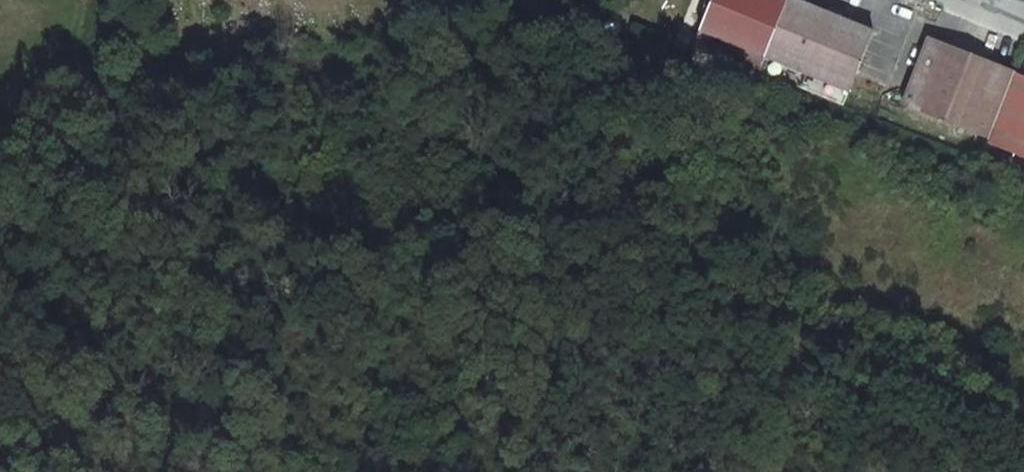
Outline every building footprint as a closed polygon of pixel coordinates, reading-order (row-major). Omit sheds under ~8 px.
[(694,45),(722,47),(843,96),(868,36),(833,22),(825,36),(813,33),(821,17),(785,4),(786,0),(712,0),(694,45)] [(988,140),(1010,72),(925,48),(905,116),(988,140)] [(1010,72),(988,140),(987,143),(1023,153),(1023,76),(1010,72)]
